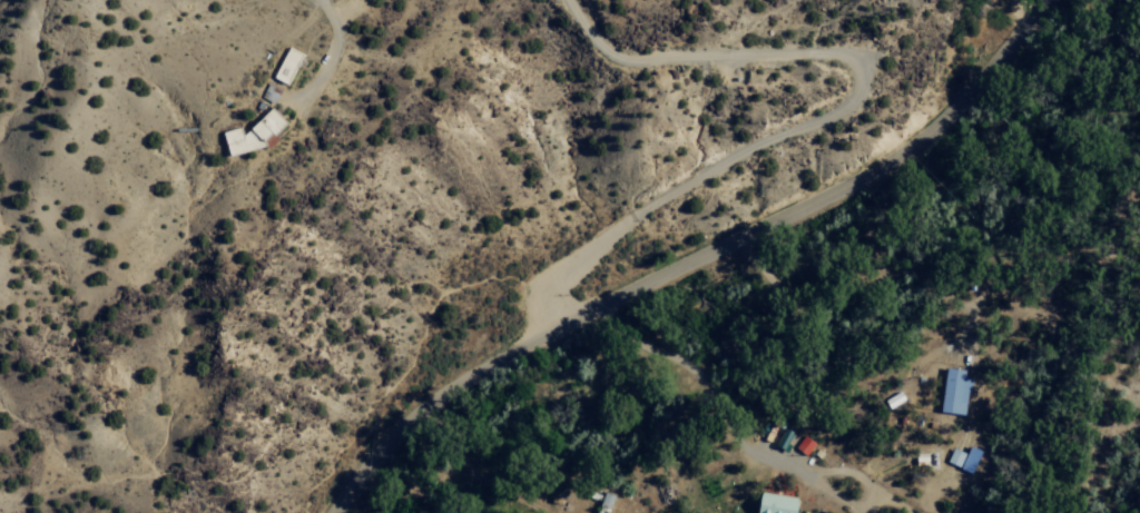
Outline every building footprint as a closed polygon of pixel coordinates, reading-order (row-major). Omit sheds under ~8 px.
[(289,85),(301,52),(284,45),(272,78),(289,85)] [(279,88),(266,82),(259,97),(272,103),(279,88)] [(225,155),(281,141),(274,115),(237,125),(237,127),(219,132),(225,155)] [(962,414),(966,370),(941,368),(937,412),(962,414)] [(813,443),(802,435),(793,447),(803,455),(813,443)] [(950,447),(944,462),(969,472),(978,451),(967,445),(963,453),(950,447)] [(612,494),(600,490),(593,512),(606,512),(612,494)] [(795,497),(754,492),(752,512),(793,512),(795,497)]
